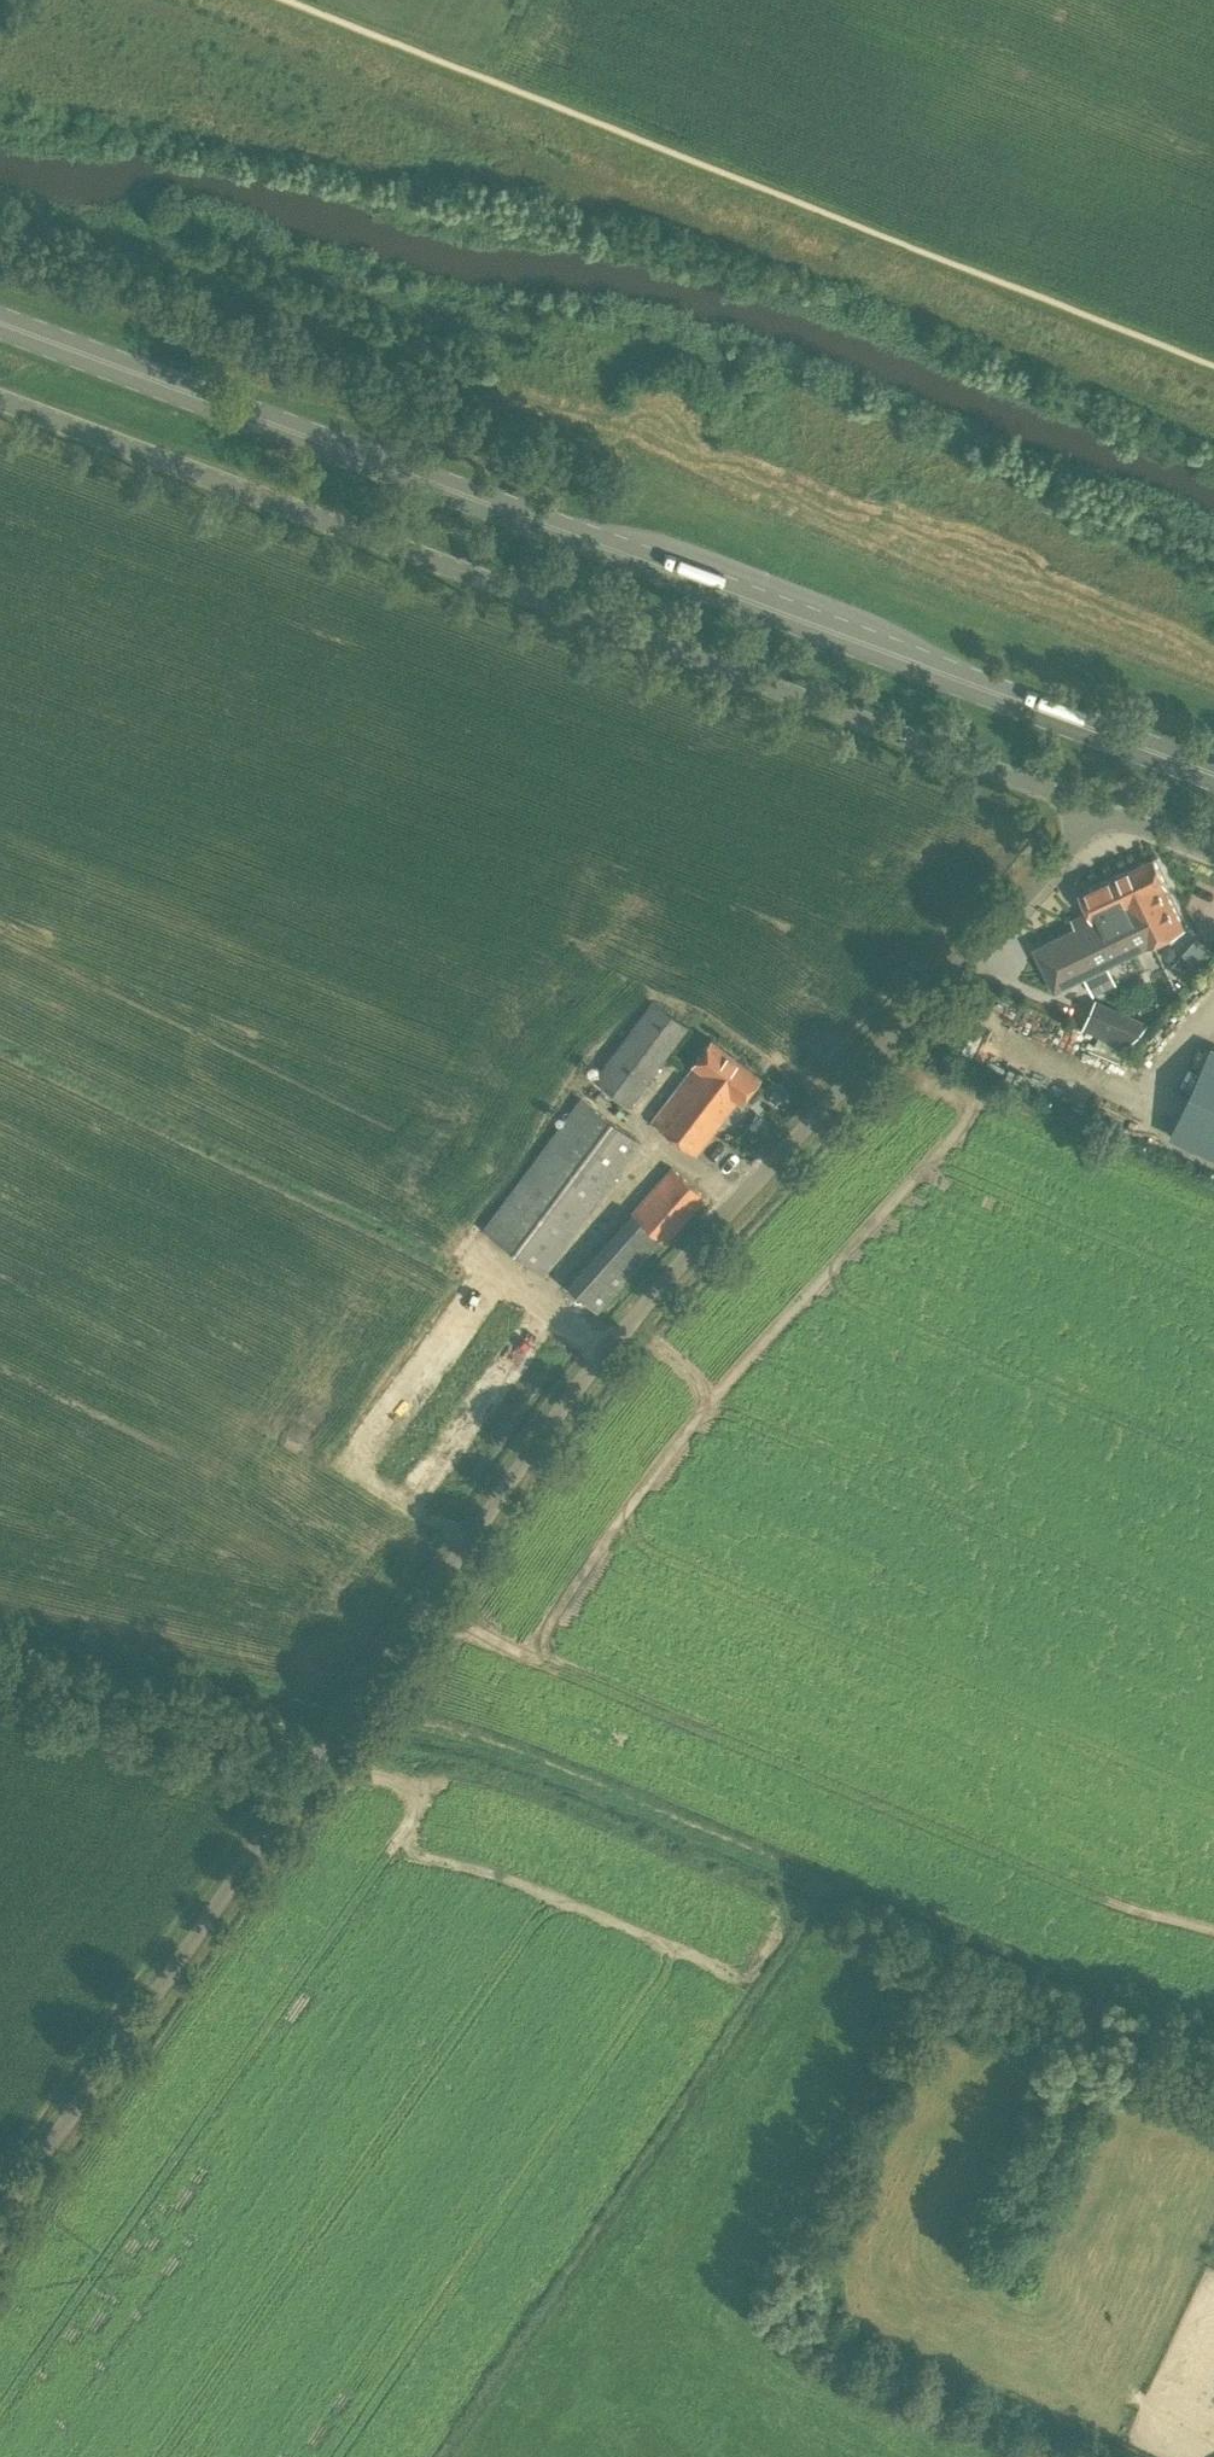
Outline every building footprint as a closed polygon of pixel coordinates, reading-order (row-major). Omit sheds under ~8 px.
[(1080,891),(1093,918),(1034,946),(1055,989),(1141,947),(1142,948),(1184,928),(1163,886),(1166,884),(1152,856),(1080,891)] [(1184,953),(1199,966),(1212,950),(1198,937),(1184,953)] [(629,1104),(687,1025),(651,998),(593,1078),(629,1104)] [(1126,1047),(1149,1021),(1096,998),(1083,1028),(1126,1047)] [(739,1100),(758,1075),(710,1038),(691,1062),(693,1064),(651,1119),(695,1153),(737,1098),(739,1100)] [(1213,1046),(1173,1134),(1213,1153),(1213,1047),(1213,1046)] [(542,1273),(639,1142),(579,1097),(481,1227),(542,1273)] [(663,1242),(704,1197),(670,1165),(564,1283),(593,1309),(658,1237),(663,1242)]
